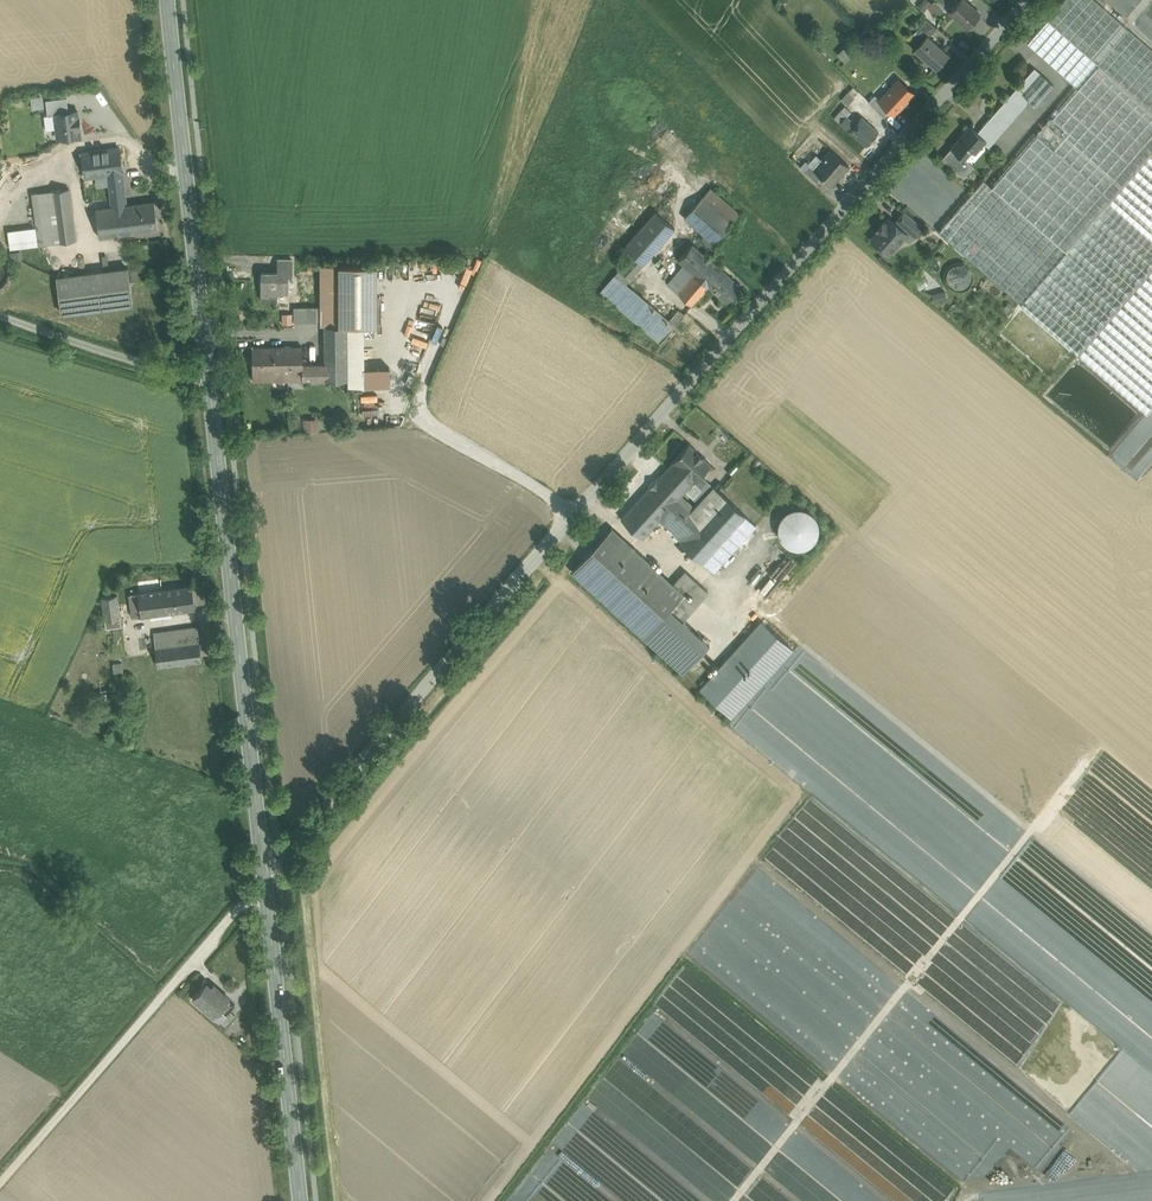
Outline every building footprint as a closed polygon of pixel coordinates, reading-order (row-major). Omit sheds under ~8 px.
[(936,4),(931,0),(924,0),(919,5),(925,10),(929,5),(932,8),(936,4)] [(964,0),(960,0),(950,12),(968,28),(980,14),(964,0)] [(1095,0),(1065,0),(1047,20),(1098,64),(1096,67),(1151,115),(1151,50),(1095,0)] [(937,27),(926,18),(920,25),(924,28),(931,34),(937,27)] [(1098,64),(1047,20),(1027,43),(1077,87),(1095,67),(1096,67),(1098,64)] [(924,28),(914,39),(921,44),(916,50),(934,67),(947,52),(929,36),(931,34),(924,28)] [(1034,67),(1002,104),(1015,116),(1029,99),(1022,94),(1041,73),(1034,67)] [(1095,67),(1077,87),(1151,151),(1151,150),(1151,115),(1096,67),(1095,67)] [(880,99),(894,112),(913,92),(898,79),(880,99)] [(1148,154),(1075,90),(1057,111),(1130,174),(1148,154)] [(32,96),(34,107),(46,106),(44,94),(32,96)] [(55,113),(69,111),(67,96),(46,99),(48,115),(55,114),(55,113)] [(1015,116),(1002,104),(990,117),(1004,129),(1015,116)] [(844,105),(834,117),(840,122),(846,115),(847,115),(851,111),(844,105)] [(55,113),(55,114),(57,127),(58,138),(81,135),(78,110),(69,111),(55,113)] [(55,114),(48,115),(45,115),(47,128),(57,127),(55,114)] [(1054,114),(1045,125),(1057,136),(1066,125),(1054,114)] [(878,131),(861,116),(855,123),(847,115),(846,115),(840,122),(866,145),(878,131)] [(1004,129),(990,117),(982,126),(996,138),(1004,129)] [(970,125),(951,147),(952,147),(943,158),(963,175),(972,165),(968,161),(968,160),(967,160),(985,140),(990,144),(996,138),(982,126),(977,132),(970,125)] [(1045,125),(1036,135),(1048,146),(1057,136),(1045,125)] [(1127,178),(1066,125),(1057,136),(1048,146),(1109,199),(1127,178)] [(1106,202),(1033,139),(1015,159),(1088,223),(1106,202)] [(119,147),(83,152),(86,177),(109,174),(122,172),(119,147)] [(814,168),(814,169),(821,175),(831,184),(849,165),(831,149),(814,168)] [(1130,174),(1131,175),(1128,179),(1127,178),(1109,199),(1110,199),(1107,203),(1106,202),(1088,223),(1089,224),(1086,227),(1085,227),(1067,247),(1020,302),(1078,353),(1151,268),(1151,152),(1151,151),(1151,152),(1149,154),(1148,154),(1130,174)] [(821,175),(814,169),(814,168),(809,163),(803,170),(816,181),(821,175)] [(1085,227),(1012,163),(993,184),(1067,247),(1085,227)] [(122,172),(109,174),(113,206),(126,204),(122,172)] [(1067,247),(993,184),(991,186),(983,179),(938,231),(1020,302),(1067,247)] [(69,188),(51,190),(57,231),(74,229),(69,188)] [(51,190),(32,192),(36,226),(38,244),(58,242),(57,231),(51,190)] [(703,195),(684,217),(714,243),(732,221),(703,195)] [(154,201),(128,204),(132,232),(158,229),(154,201)] [(113,206),(96,208),(99,236),(132,232),(128,204),(126,204),(113,206)] [(633,254),(620,269),(630,278),(675,227),(656,211),(625,246),(633,254)] [(922,227),(904,211),(895,222),(906,232),(903,236),(909,242),(922,227)] [(885,222),(883,221),(876,229),(878,230),(871,239),(888,254),(894,246),(895,247),(901,241),(900,240),(903,236),(906,232),(895,222),(889,217),(885,222)] [(36,226),(8,230),(10,248),(38,244),(36,226)] [(74,229),(57,231),(58,242),(76,239),(74,229)] [(694,273),(678,292),(692,305),(708,286),(722,269),(693,243),(678,260),(684,265),(694,273)] [(18,251),(11,252),(12,259),(19,259),(18,251)] [(278,271),(262,271),(261,292),(288,292),(289,275),(292,275),(293,259),(278,258),(278,271)] [(9,274),(7,267),(4,262),(0,259),(0,289),(4,286),(7,280),(9,274)] [(377,265),(320,265),(320,325),(324,325),(347,325),(364,324),(364,325),(377,325),(377,265)] [(684,265),(668,284),(678,292),(694,273),(684,265)] [(128,267),(57,277),(62,312),(132,303),(130,281),(128,269),(128,267)] [(137,268),(128,269),(130,281),(139,279),(137,268)] [(1078,353),(1147,413),(1151,407),(1151,268),(1078,353)] [(741,286),(722,269),(708,286),(727,302),(741,286)] [(661,312),(615,274),(600,292),(646,330),(661,312)] [(306,306),(294,306),(294,321),(306,321),(306,306)] [(315,306),(306,306),(306,321),(315,321),(315,306)] [(669,319),(661,312),(646,330),(660,343),(685,314),(679,309),(669,319)] [(283,313),(283,323),(294,323),(293,312),(283,313)] [(364,325),(364,324),(347,325),(347,379),(357,379),(358,386),(391,385),(390,367),(364,368),(364,325)] [(347,325),(324,325),(325,363),(325,380),(326,380),(347,379),(347,325)] [(303,363),(303,346),(274,347),(274,372),(274,381),(325,380),(325,363),(303,363)] [(274,347),(253,347),(253,372),(274,372),(274,347)] [(304,429),(319,429),(319,418),(304,418),(304,429)] [(710,463),(689,443),(673,461),(694,481),(700,474),(710,463)] [(745,515),(700,474),(694,481),(673,461),(621,518),(642,538),(660,518),(681,539),(677,543),(678,544),(680,541),(702,562),(745,515)] [(817,535),(818,528),(817,521),(814,515),(808,511),(802,508),(795,508),(788,510),(783,515),(779,521),(778,528),(779,535),(783,541),(788,545),(795,548),(802,548),(808,545),(814,541),(817,535)] [(756,525),(745,515),(702,562),(713,571),(756,525)] [(673,584),(612,528),(604,536),(666,592),(673,584)] [(666,592),(604,536),(591,551),(664,617),(671,609),(677,602),(666,592)] [(664,617),(591,551),(572,571),(645,638),(664,617)] [(673,584),(666,592),(677,602),(697,581),(685,570),(673,584)] [(697,581),(677,602),(688,612),(708,591),(697,581)] [(192,585),(174,587),(177,611),(195,608),(192,585)] [(174,587),(129,593),(132,617),(177,611),(174,587)] [(118,595),(102,597),(105,620),(121,618),(118,595)] [(688,612),(677,602),(671,609),(682,619),(688,612)] [(682,619),(671,609),(664,617),(645,638),(683,673),(709,644),(682,619)] [(121,618),(105,620),(106,627),(122,625),(121,618)] [(700,689),(730,716),(791,648),(762,621),(700,689)] [(197,626),(154,632),(156,645),(199,639),(197,626)] [(199,639),(156,645),(158,666),(202,660),(199,639)] [(122,661),(113,663),(114,671),(123,670),(122,661)] [(223,998),(206,983),(194,997),(211,1012),(217,1004),(223,998)] [(226,1013),(219,1020),(225,1025),(235,1015),(229,1010),(233,1006),(223,998),(217,1004),(226,1013)] [(226,1013),(217,1004),(211,1012),(219,1020),(226,1013)]
